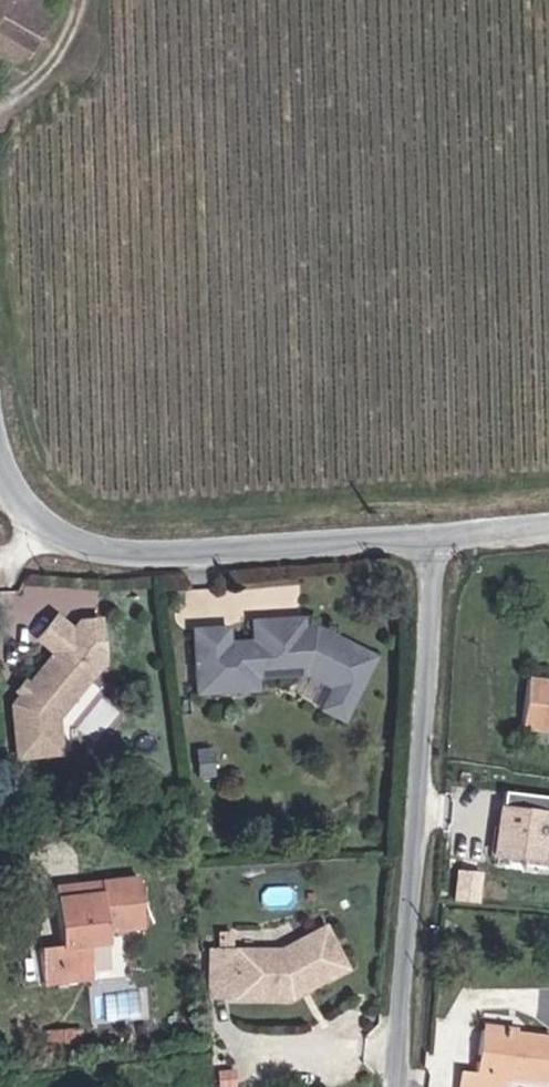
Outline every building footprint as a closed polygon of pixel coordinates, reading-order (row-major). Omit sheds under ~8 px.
[(15,64),(49,0),(0,0),(0,56),(15,64)] [(370,651),(321,625),(319,628),(309,622),(298,623),(297,610),(281,611),(282,618),(274,618),(247,619),(247,632),(223,633),(222,618),(188,620),(191,684),(231,682),(231,660),(283,657),(300,667),(326,680),(314,702),(337,714),(370,651)] [(47,713),(74,674),(40,650),(2,702),(7,755),(49,751),(47,713)] [(251,682),(250,668),(300,667),(283,657),(231,660),(231,682),(251,682)] [(538,680),(548,680),(548,672),(539,672),(538,680)] [(548,723),(548,680),(538,680),(513,678),(511,720),(548,723)] [(504,789),(499,854),(548,858),(548,793),(504,789)] [(121,869),(85,873),(85,886),(37,892),(42,943),(21,946),(24,979),(74,973),(70,937),(93,933),(92,920),(126,915),(121,869)] [(85,886),(85,873),(35,878),(37,892),(85,886)] [(307,929),(314,978),(340,963),(318,924),(307,929)] [(286,993),(314,978),(307,929),(273,948),(227,948),(227,993),(286,993)] [(203,993),(227,993),(227,948),(203,948),(203,993)] [(539,1039),(539,1033),(468,1028),(464,1075),(447,1074),(447,1086),(491,1086),(491,1082),(536,1085),(536,1080),(548,1081),(548,1040),(539,1039)]
